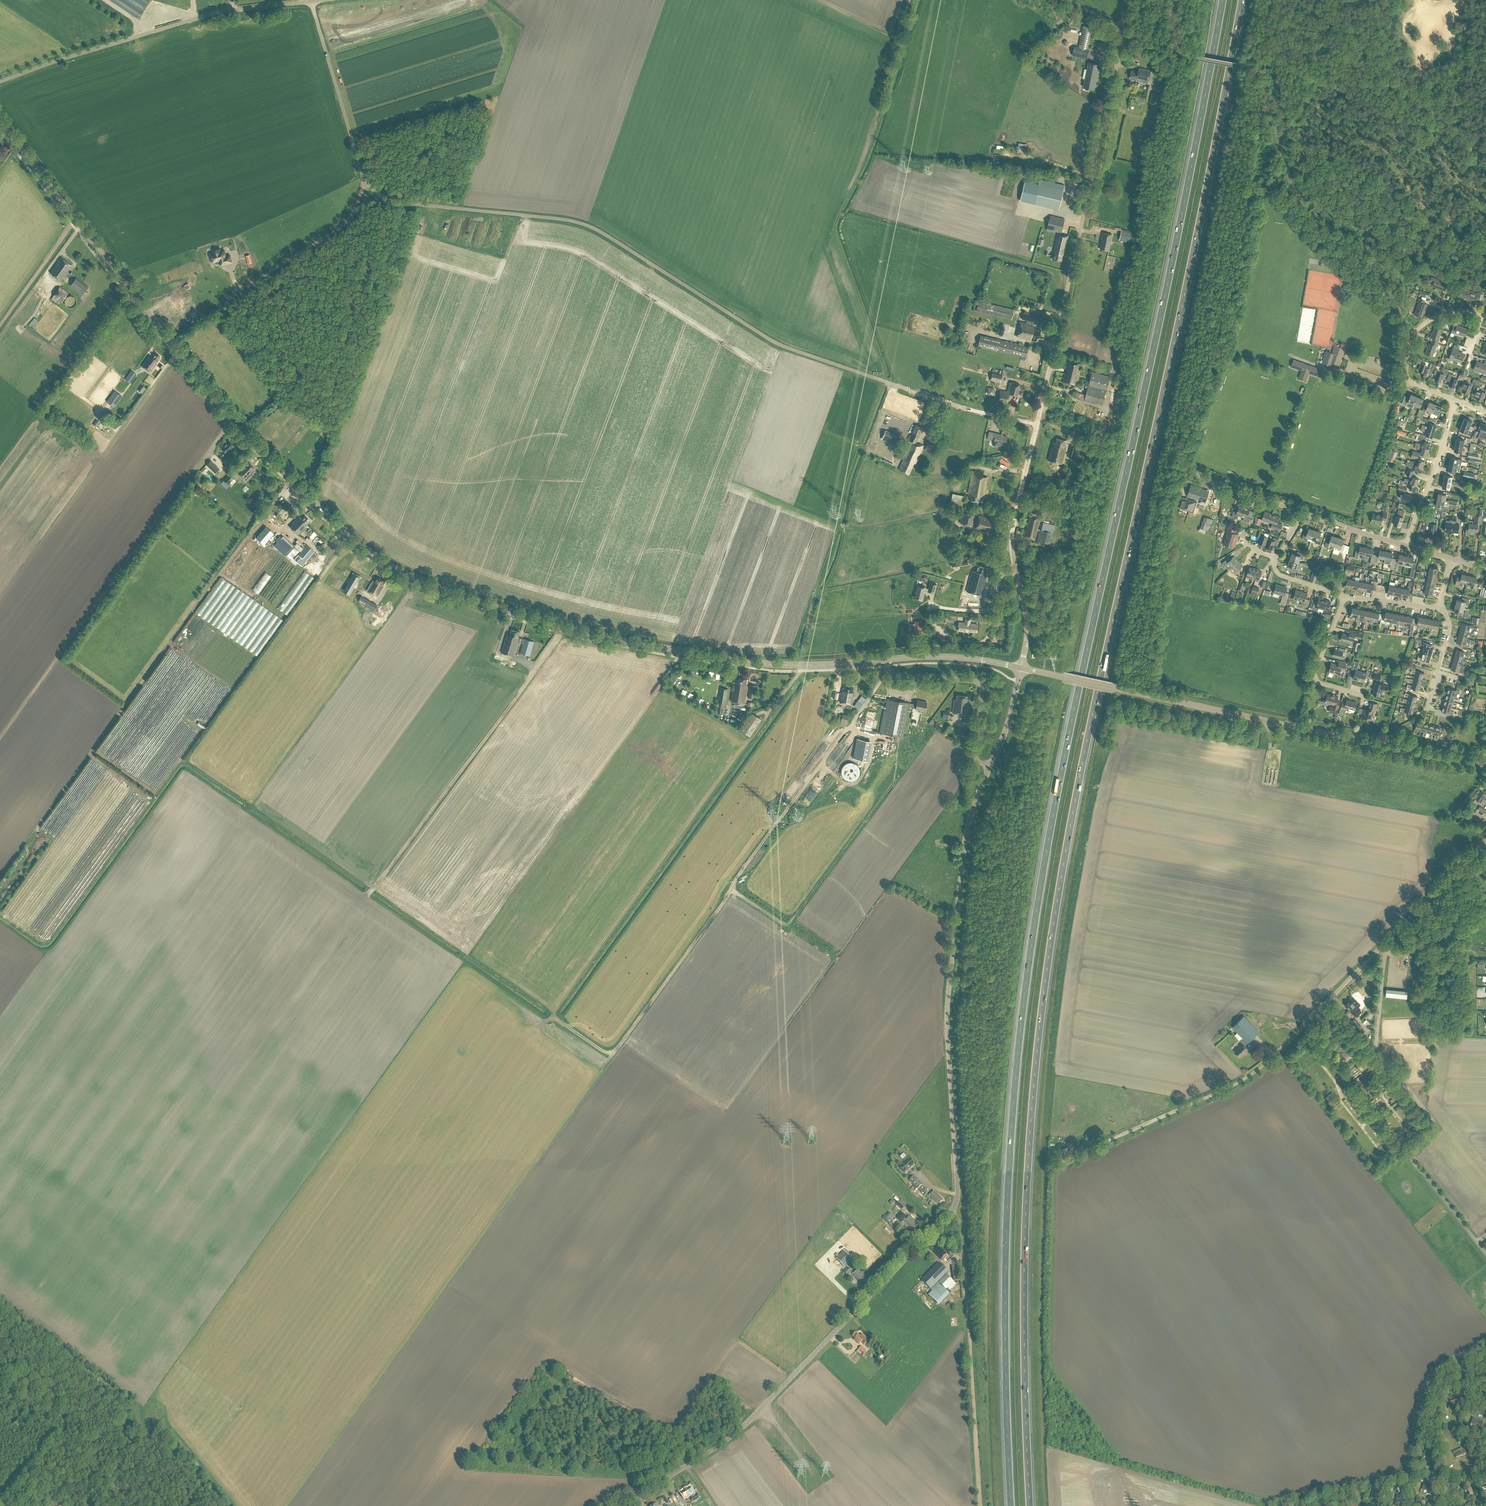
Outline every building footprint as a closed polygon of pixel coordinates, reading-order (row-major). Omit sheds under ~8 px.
[(136,17),(147,0),(111,0),(136,17)] [(1089,49),(1088,49),(1093,27),(1083,25),(1079,47),(1075,46),(1073,56),(1087,59),(1089,49)] [(1089,62),(1084,87),(1094,89),(1099,64),(1089,62)] [(1149,83),(1152,70),(1140,67),(1139,71),(1132,70),(1130,78),(1137,80),(1137,81),(1149,83)] [(1162,105),(1164,95),(1151,93),(1150,103),(1162,105)] [(1058,209),(1063,190),(1025,180),(1020,200),(1058,209)] [(1066,247),(1069,236),(1061,234),(1065,219),(1051,215),(1047,230),(1058,232),(1053,252),(1054,252),(1052,259),(1061,261),(1063,255),(1064,255),(1066,247)] [(1121,229),(1119,238),(1129,240),(1131,231),(1121,229)] [(1108,250),(1112,234),(1102,232),(1101,239),(1102,239),(1100,249),(1108,250)] [(214,252),(210,253),(212,261),(220,259),(221,264),(232,261),(230,255),(226,256),(224,249),(220,250),(220,247),(213,249),(214,252)] [(71,265),(61,257),(58,261),(50,272),(61,280),(70,268),(69,268),(71,265)] [(1431,276),(1430,280),(1436,282),(1434,285),(1440,287),(1440,289),(1444,290),(1445,287),(1448,287),(1449,288),(1451,282),(1445,280),(1444,281),(1431,276)] [(83,294),(88,286),(76,277),(71,285),(83,294)] [(57,302),(63,301),(69,292),(60,286),(51,298),(57,302)] [(1465,289),(1465,287),(1462,286),(1462,288),(1461,288),(1459,295),(1475,300),(1476,298),(1478,299),(1481,293),(1477,292),(1477,293),(1465,289)] [(183,288),(177,292),(179,296),(165,305),(167,308),(188,294),(183,288)] [(75,298),(72,296),(69,296),(66,298),(64,302),(66,305),(69,307),(72,307),(75,305),(77,302),(75,298)] [(1415,315),(1415,316),(1416,317),(1417,316),(1418,316),(1418,315),(1422,316),(1423,311),(1425,311),(1427,304),(1424,303),(1425,300),(1419,298),(1418,301),(1419,302),(1415,314),(1415,315)] [(1012,320),(1014,310),(975,300),(973,310),(1012,320)] [(1038,323),(1040,317),(1023,313),(1022,318),(1027,320),(1026,324),(1020,322),(1016,336),(1036,341),(1037,337),(1039,337),(1041,328),(1035,326),(1036,322),(1038,323)] [(32,328),(39,320),(35,317),(29,324),(32,328)] [(1453,326),(1451,332),(1452,332),(1454,333),(1455,332),(1465,336),(1467,329),(1457,325),(1456,327),(1453,326)] [(1433,337),(1432,341),(1438,343),(1439,340),(1438,339),(1441,332),(1442,332),(1443,330),(1442,329),(1435,327),(1433,332),(1432,331),(1430,337),(1433,337)] [(1026,358),(1028,347),(981,335),(978,346),(1026,358)] [(1438,343),(1432,341),(1431,343),(1429,343),(1426,354),(1433,356),(1436,345),(1437,346),(1438,343)] [(1341,359),(1345,349),(1339,347),(1339,345),(1335,344),(1332,353),(1330,353),(1326,351),(1322,362),(1332,365),(1333,363),(1338,364),(1340,359),(1341,359)] [(1462,362),(1464,354),(1457,352),(1458,349),(1453,347),(1450,357),(1449,359),(1453,361),(1454,359),(1462,362)] [(159,358),(160,356),(156,352),(152,357),(150,355),(142,366),(150,372),(160,359),(159,358)] [(1320,374),(1322,369),(1294,359),(1291,366),(1302,370),(1299,378),(1306,380),(1309,372),(1321,377),(1321,375),(1320,374)] [(1477,360),(1473,369),(1485,374),(1485,361),(1484,361),(1484,363),(1477,360)] [(1077,369),(1079,363),(1069,361),(1068,367),(1067,366),(1066,370),(1067,370),(1066,374),(1065,373),(1063,381),(1076,385),(1079,372),(1078,372),(1079,370),(1077,369)] [(1426,376),(1429,368),(1427,367),(1428,365),(1421,363),(1418,370),(1421,371),(1420,374),(1426,376)] [(1435,369),(1433,374),(1436,375),(1434,379),(1441,382),(1442,378),(1444,374),(1443,374),(1437,371),(1438,370),(1435,369)] [(107,378),(110,381),(115,372),(112,370),(107,378)] [(131,383),(137,374),(131,370),(125,378),(131,383)] [(1085,394),(1084,400),(1102,405),(1110,376),(1092,371),(1085,394)] [(1001,383),(1003,376),(992,373),(990,380),(1001,383)] [(1455,387),(1458,379),(1454,378),(1455,375),(1449,373),(1446,380),(1450,381),(1448,385),(1455,387)] [(1017,395),(1020,384),(1010,381),(1007,391),(1000,389),(998,400),(1007,402),(1009,393),(1017,395)] [(1465,383),(1463,382),(1461,387),(1464,388),(1462,391),(1469,393),(1472,385),(1465,383)] [(135,384),(130,389),(135,393),(140,389),(135,384)] [(1479,390),(1476,389),(1474,394),(1477,395),(1476,398),(1482,400),(1485,392),(1479,390)] [(98,400),(102,393),(97,390),(93,397),(98,400)] [(114,406),(122,395),(115,390),(106,401),(114,406)] [(1414,404),(1417,396),(1411,394),(1407,401),(1414,404)] [(1417,396),(1414,404),(1420,407),(1423,399),(1417,396)] [(1082,401),(1064,397),(1064,400),(1064,402),(1063,402),(1063,405),(1080,409),(1080,406),(1081,406),(1081,404),(1082,401)] [(1432,412),(1435,404),(1429,401),(1426,409),(1430,410),(1428,414),(1431,415),(1432,412)] [(1435,404),(1432,412),(1439,414),(1442,407),(1435,404)] [(1462,424),(1473,428),(1475,429),(1477,423),(1472,421),(1471,420),(1469,419),(1465,418),(1462,424)] [(1434,431),(1436,424),(1430,422),(1429,426),(1419,423),(1418,426),(1422,427),(1434,431)] [(1485,425),(1485,424),(1481,422),(1478,428),(1481,429),(1478,438),(1481,439),(1485,425)] [(1473,429),(1473,428),(1462,424),(1460,430),(1467,433),(1467,434),(1471,435),(1472,433),(1468,431),(1469,428),(1473,429)] [(919,443),(919,444),(915,443),(922,427),(916,425),(913,433),(912,432),(911,435),(910,435),(907,441),(910,442),(903,459),(899,470),(909,474),(913,462),(916,463),(924,445),(919,443)] [(1432,437),(1434,431),(1422,427),(1421,429),(1427,431),(1426,435),(1432,437)] [(1005,444),(1007,437),(1001,435),(989,432),(987,439),(994,441),(995,442),(994,446),(1000,448),(1001,443),(1005,444)] [(1062,463),(1066,447),(1065,447),(1066,440),(1057,437),(1055,445),(1051,448),(1048,460),(1062,463)] [(226,453),(234,445),(229,440),(221,448),(226,453)] [(1416,445),(1428,449),(1430,442),(1424,440),(1423,444),(1417,442),(1416,445)] [(931,450),(934,443),(927,441),(924,448),(931,450)] [(1462,450),(1463,446),(1455,444),(1454,450),(1465,453),(1465,450),(1462,450)] [(1074,458),(1077,446),(1071,445),(1068,457),(1074,458)] [(1426,455),(1428,449),(1416,445),(1415,447),(1422,449),(1421,453),(1426,455)] [(1395,458),(1397,452),(1391,450),(1389,456),(1395,458)] [(220,477),(229,469),(218,458),(209,467),(220,477)] [(1407,462),(1423,467),(1425,460),(1419,458),(1418,462),(1408,459),(1407,462)] [(255,467),(248,461),(245,465),(243,463),(236,471),(246,480),(253,473),(251,471),(255,467)] [(1421,473),(1423,467),(1407,462),(1406,464),(1416,467),(1415,471),(1421,473)] [(1456,468),(1457,464),(1449,463),(1448,469),(1459,471),(1460,469),(1456,468)] [(984,498),(987,477),(983,476),(984,472),(973,471),(968,495),(970,496),(970,500),(980,502),(981,498),(984,498)] [(953,481),(962,477),(960,472),(951,476),(953,481)] [(228,484),(234,478),(229,474),(223,480),(228,484)] [(1454,483),(1455,482),(1455,481),(1452,480),(1452,476),(1445,475),(1444,481),(1451,482),(1451,483),(1454,483)] [(1404,480),(1417,484),(1419,478),(1413,476),(1412,480),(1405,478),(1404,480)] [(1415,491),(1417,484),(1404,480),(1403,483),(1410,486),(1409,489),(1415,491)] [(1191,485),(1188,495),(1206,502),(1209,491),(1191,485)] [(1409,501),(1411,495),(1404,492),(1404,491),(1400,490),(1399,492),(1403,494),(1401,498),(1409,501)] [(964,503),(966,495),(955,492),(953,500),(964,503)] [(1194,512),(1197,502),(1183,497),(1180,508),(1194,512)] [(1242,516),(1245,506),(1239,504),(1237,512),(1234,510),(1232,516),(1238,518),(1239,515),(1242,516)] [(1245,506),(1242,516),(1244,517),(1243,520),(1249,522),(1251,516),(1248,515),(1251,508),(1245,506)] [(1400,526),(1404,517),(1402,516),(1404,510),(1399,509),(1394,524),(1400,526)] [(1482,516),(1483,509),(1478,509),(1477,515),(1474,515),(1474,521),(1470,521),(1469,528),(1467,527),(1466,533),(1474,534),(1474,530),(1478,531),(1478,523),(1482,524),(1483,516),(1482,516)] [(286,519),(289,516),(283,510),(279,513),(286,519)] [(1280,531),(1283,524),(1277,522),(1279,516),(1265,511),(1262,519),(1273,523),(1271,527),(1280,531)] [(972,525),(974,516),(962,512),(959,522),(972,525)] [(1386,520),(1388,513),(1383,512),(1383,515),(1373,513),(1372,521),(1382,523),(1382,519),(1386,520)] [(311,521),(305,515),(301,519),(298,516),(289,525),(298,534),(306,526),(311,521)] [(995,533),(997,524),(991,522),(992,518),(978,515),(975,528),(995,533)] [(1038,524),(1039,517),(1030,515),(1029,522),(1027,521),(1024,536),(1035,539),(1038,524)] [(1214,518),(1205,515),(1201,527),(1209,530),(1214,518)] [(1452,531),(1453,517),(1450,517),(1450,520),(1446,520),(1446,523),(1445,531),(1452,531)] [(1453,517),(1452,531),(1459,532),(1460,525),(1456,524),(1456,517),(1453,517)] [(282,528),(287,522),(283,518),(277,523),(282,528)] [(1438,518),(1433,518),(1430,518),(1430,519),(1427,519),(1427,525),(1430,525),(1430,531),(1437,532),(1438,518)] [(267,526),(256,538),(263,544),(274,533),(267,526)] [(1236,541),(1239,534),(1235,533),(1236,529),(1228,526),(1226,531),(1228,532),(1224,544),(1233,547),(1236,541)] [(1305,531),(1302,538),(1311,541),(1315,530),(1309,528),(1308,532),(1305,531)] [(1050,543),(1052,532),(1039,529),(1037,540),(1050,543)] [(1267,541),(1268,538),(1268,537),(1264,535),(1265,532),(1260,530),(1258,537),(1260,538),(1259,543),(1266,545),(1268,542),(1267,541)] [(1315,530),(1311,541),(1321,544),(1323,537),(1320,536),(1321,532),(1315,530)] [(315,541),(313,543),(317,545),(323,536),(316,532),(312,539),(315,541)] [(274,545),(284,555),(293,545),(283,535),(274,545)] [(1335,545),(1338,537),(1332,535),(1331,537),(1328,536),(1325,546),(1328,547),(1329,543),(1332,544),(1331,547),(1334,548),(1335,545)] [(1268,542),(1266,545),(1266,547),(1272,549),(1274,545),(1277,546),(1279,539),(1274,537),(1273,540),(1268,538),(1267,541),(1268,542)] [(1335,545),(1334,548),(1338,549),(1342,551),(1345,544),(1343,543),(1344,539),(1338,537),(1335,545)] [(294,559),(302,566),(315,551),(307,544),(294,559)] [(1365,554),(1367,547),(1360,546),(1359,551),(1356,551),(1355,558),(1358,558),(1359,553),(1363,554),(1362,558),(1364,559),(1365,554)] [(1371,561),(1374,562),(1375,555),(1372,554),(1373,548),(1367,547),(1365,554),(1372,556),(1371,561)] [(1384,562),(1385,558),(1386,551),(1380,550),(1379,555),(1375,555),(1374,562),(1377,562),(1378,557),(1382,558),(1381,562),(1384,562)] [(1291,559),(1299,562),(1300,558),(1303,559),(1305,553),(1298,551),(1297,554),(1292,553),(1291,559)] [(1392,572),(1395,559),(1392,558),(1393,553),(1386,551),(1385,558),(1391,560),(1389,569),(1388,569),(1388,571),(1392,572)] [(1405,563),(1407,555),(1400,554),(1398,559),(1395,559),(1392,572),(1396,573),(1398,562),(1402,563),(1402,565),(1405,566),(1405,563)] [(1229,569),(1239,560),(1234,555),(1232,558),(1233,558),(1231,559),(1229,557),(1223,563),(1229,569)] [(1407,555),(1405,563),(1409,564),(1409,566),(1411,567),(1409,575),(1413,576),(1416,563),(1413,562),(1414,557),(1407,555)] [(292,614),(316,575),(286,556),(275,575),(268,571),(255,591),(292,614)] [(1289,564),(1289,565),(1290,565),(1290,567),(1289,569),(1292,570),(1299,572),(1299,571),(1300,569),(1299,568),(1297,568),(1298,566),(1298,564),(1300,565),(1301,565),(1302,562),(1299,562),(1291,559),(1289,564)] [(1239,560),(1229,569),(1232,572),(1233,571),(1236,575),(1242,570),(1239,567),(1240,566),(1241,567),(1243,565),(1239,560)] [(982,595),(987,574),(985,573),(987,567),(978,565),(976,570),(973,571),(972,576),(971,576),(967,591),(982,595)] [(1432,595),(1438,568),(1430,566),(1431,565),(1427,565),(1427,567),(1430,568),(1429,572),(1426,571),(1425,574),(1429,575),(1428,579),(1424,578),(1424,581),(1427,581),(1426,585),(1423,585),(1422,587),(1426,588),(1425,593),(1432,595)] [(1253,578),(1256,568),(1253,567),(1253,568),(1250,567),(1245,580),(1248,581),(1250,577),(1253,578)] [(1315,567),(1311,580),(1315,582),(1319,569),(1315,567)] [(1256,568),(1253,578),(1256,579),(1254,583),(1258,584),(1262,571),(1259,570),(1260,569),(1256,568)] [(1467,583),(1469,575),(1462,573),(1461,576),(1458,575),(1455,585),(1459,586),(1460,585),(1463,586),(1464,582),(1467,583)] [(354,574),(344,590),(349,594),(359,577),(354,574)] [(1469,575),(1467,583),(1466,587),(1470,588),(1471,584),(1474,585),(1473,589),(1477,590),(1479,583),(1475,582),(1477,577),(1469,575)] [(1354,580),(1355,580),(1356,577),(1353,576),(1352,579),(1347,578),(1346,586),(1353,588),(1354,580)] [(375,581),(373,580),(367,589),(378,596),(384,586),(383,586),(385,581),(377,577),(375,581)] [(201,615),(249,646),(248,647),(261,655),(286,617),(225,578),(201,615)] [(1361,581),(1362,581),(1362,578),(1360,578),(1359,581),(1355,580),(1354,580),(1353,588),(1359,589),(1361,581)] [(1359,589),(1366,590),(1367,583),(1368,583),(1369,579),(1368,579),(1366,579),(1366,582),(1362,581),(1361,581),(1359,589)] [(1375,583),(1376,581),(1373,580),(1372,584),(1368,583),(1367,583),(1366,590),(1373,592),(1373,589),(1374,583),(1375,583)] [(916,591),(914,597),(922,599),(924,593),(924,590),(927,591),(928,591),(929,592),(931,592),(934,593),(935,588),(935,587),(936,585),(936,583),(931,582),(930,582),(929,586),(928,588),(925,587),(926,586),(921,585),(918,584),(916,584),(914,591),(916,591)] [(1390,585),(1389,586),(1388,592),(1408,597),(1410,589),(1411,589),(1411,586),(1409,585),(1408,588),(1404,588),(1405,584),(1402,584),(1401,587),(1397,586),(1398,583),(1395,582),(1395,586),(1390,585)] [(1287,600),(1289,593),(1286,592),(1287,587),(1276,584),(1274,592),(1283,595),(1282,598),(1287,600)] [(1308,606),(1310,599),(1306,598),(1308,593),(1296,590),(1294,598),(1302,600),(1301,604),(1308,606)] [(375,611),(378,605),(362,596),(358,601),(375,611)] [(1456,605),(1464,607),(1465,604),(1468,604),(1469,599),(1462,597),(1462,600),(1457,599),(1456,605)] [(1323,608),(1325,600),(1319,598),(1318,602),(1315,601),(1313,609),(1318,610),(1319,607),(1323,608)] [(1325,600),(1323,608),(1326,609),(1325,612),(1327,612),(1326,616),(1330,617),(1333,607),(1330,606),(1331,601),(1325,600)] [(1463,611),(1464,607),(1456,605),(1454,611),(1458,612),(1458,615),(1465,617),(1466,611),(1463,611)] [(1358,616),(1359,608),(1353,607),(1351,615),(1350,615),(1349,618),(1352,619),(1353,615),(1357,616),(1358,616)] [(1364,618),(1366,610),(1359,608),(1358,616),(1357,616),(1356,619),(1359,620),(1359,617),(1364,618)] [(1371,619),(1373,611),(1366,610),(1364,618),(1363,621),(1365,621),(1366,618),(1370,619),(1371,619)] [(1378,619),(1379,613),(1373,611),(1371,619),(1370,619),(1370,622),(1372,623),(1373,620),(1378,621),(1378,619)] [(1391,621),(1393,613),(1386,611),(1385,614),(1384,620),(1381,620),(1380,624),(1383,624),(1383,622),(1386,623),(1386,620),(1390,621),(1391,621)] [(1398,622),(1399,614),(1393,613),(1391,621),(1390,621),(1390,624),(1392,624),(1393,621),(1397,622),(1398,622)] [(1404,624),(1406,616),(1399,614),(1398,622),(1397,622),(1396,625),(1399,626),(1400,623),(1404,623),(1404,624)] [(1411,623),(1413,617),(1406,616),(1404,624),(1404,623),(1403,627),(1404,627),(1403,629),(1406,630),(1407,624),(1411,625),(1411,626),(1413,626),(1414,624),(1411,623)] [(1417,625),(1416,627),(1419,627),(1419,624),(1424,625),(1423,628),(1426,629),(1426,626),(1430,626),(1430,630),(1432,630),(1433,627),(1438,628),(1439,620),(1419,616),(1419,618),(1417,625)] [(970,623),(971,618),(965,618),(965,622),(958,622),(957,630),(967,631),(968,630),(977,631),(978,624),(970,623)] [(914,620),(914,623),(910,623),(910,629),(914,629),(915,633),(922,633),(922,620),(914,620)] [(1469,632),(1469,631),(1470,627),(1474,628),(1474,626),(1470,624),(1470,625),(1462,623),(1460,629),(1469,632)] [(1467,638),(1468,633),(1474,635),(1474,633),(1469,631),(1469,632),(1460,629),(1458,636),(1467,638)] [(1362,638),(1363,634),(1352,631),(1352,634),(1342,632),(1341,640),(1353,643),(1355,636),(1362,638)] [(528,663),(532,652),(524,650),(525,647),(525,646),(521,645),(523,639),(511,635),(509,642),(508,642),(506,649),(507,649),(504,659),(517,663),(520,653),(523,654),(521,661),(528,663)] [(1473,640),(1467,638),(1458,636),(1456,642),(1465,645),(1466,640),(1472,642),(1473,640)] [(1423,652),(1432,654),(1433,648),(1429,647),(1430,643),(1423,641),(1422,645),(1425,645),(1424,649),(1421,648),(1420,651),(1423,652)] [(1345,651),(1346,648),(1340,647),(1339,650),(1335,649),(1333,655),(1342,657),(1343,651),(1345,651)] [(1463,658),(1464,653),(1468,655),(1469,652),(1465,651),(1457,649),(1455,656),(1463,658)] [(1430,660),(1432,654),(1423,652),(1422,655),(1419,654),(1417,660),(1420,661),(1420,662),(1424,663),(1425,659),(1430,660)] [(1461,665),(1461,664),(1462,660),(1466,661),(1467,659),(1463,658),(1455,656),(1453,662),(1461,665)] [(1345,670),(1347,662),(1339,660),(1338,664),(1331,662),(1329,671),(1340,674),(1341,669),(1345,670)] [(1353,678),(1359,680),(1361,671),(1358,670),(1360,661),(1355,660),(1352,674),(1354,674),(1353,678)] [(1465,665),(1461,664),(1461,665),(1453,662),(1451,669),(1459,671),(1460,667),(1464,668),(1465,665)] [(1415,676),(1423,678),(1424,672),(1412,669),(1411,672),(1416,673),(1415,676)] [(1361,671),(1359,680),(1364,681),(1365,677),(1368,678),(1370,670),(1367,670),(1366,672),(1361,671)] [(1380,680),(1381,674),(1374,672),(1372,678),(1380,680)] [(746,684),(747,679),(739,678),(738,679),(734,679),(731,700),(745,702),(747,684),(746,684)] [(1386,691),(1388,685),(1383,684),(1384,684),(1376,682),(1373,693),(1380,695),(1382,690),(1386,691)] [(1419,690),(1421,684),(1414,682),(1413,685),(1408,684),(1407,687),(1419,690)] [(853,691),(854,687),(844,685),(843,689),(843,688),(840,701),(851,704),(854,691),(853,691)] [(724,712),(728,689),(720,687),(716,711),(724,712)] [(1447,693),(1455,695),(1456,692),(1460,693),(1461,691),(1448,687),(1447,693)] [(1409,699),(1416,702),(1418,696),(1405,692),(1405,695),(1409,696),(1409,699)] [(1332,694),(1328,693),(1326,698),(1323,701),(1325,705),(1329,702),(1335,704),(1334,707),(1331,706),(1329,712),(1337,714),(1339,708),(1341,701),(1337,700),(1338,696),(1335,695),(1335,694),(1332,694)] [(1459,696),(1455,695),(1447,693),(1445,699),(1453,701),(1454,698),(1458,699),(1459,696)] [(967,700),(968,696),(958,695),(958,699),(955,699),(953,712),(967,713),(968,700),(967,700)] [(916,704),(887,698),(880,732),(903,737),(908,710),(912,711),(913,707),(926,710),(927,702),(917,700),(916,704)] [(1407,705),(1414,708),(1416,702),(1409,699),(1404,698),(1403,701),(1408,702),(1407,705)] [(1355,709),(1357,702),(1347,699),(1346,703),(1342,702),(1339,714),(1345,715),(1347,707),(1355,709)] [(1443,705),(1452,707),(1453,704),(1456,705),(1457,702),(1453,701),(1445,699),(1443,705)] [(857,700),(854,706),(858,709),(862,704),(857,700)] [(1376,708),(1378,703),(1371,701),(1368,709),(1364,708),(1362,718),(1367,719),(1367,718),(1372,719),(1373,714),(1374,715),(1376,708)] [(1413,713),(1414,708),(1407,705),(1406,708),(1401,707),(1400,710),(1413,713)] [(1451,710),(1452,707),(1443,705),(1442,710),(1454,714),(1455,711),(1451,710)] [(750,736),(762,719),(751,712),(740,729),(750,736)] [(873,729),(875,721),(867,719),(865,728),(865,729),(873,731),(873,729)] [(1421,730),(1423,722),(1418,720),(1414,732),(1417,733),(1418,729),(1421,730)] [(1423,722),(1421,730),(1424,731),(1423,735),(1426,736),(1427,732),(1429,723),(1423,722)] [(1433,734),(1435,725),(1429,723),(1427,732),(1430,733),(1429,737),(1432,737),(1433,734)] [(1435,725),(1433,734),(1436,734),(1434,738),(1437,739),(1441,727),(1435,725)] [(848,743),(833,760),(838,764),(853,747),(848,743)] [(894,754),(894,743),(880,743),(880,757),(884,757),(884,754),(894,754)] [(813,760),(817,764),(822,757),(818,754),(813,760)] [(857,777),(859,774),(859,770),(858,767),(856,764),(852,762),(848,762),(845,763),(842,766),(841,770),(841,774),(843,777),(846,779),(850,780),(854,779),(857,777)] [(1475,799),(1481,802),(1485,795),(1485,787),(1482,791),(1481,790),(1475,799)] [(807,806),(814,799),(810,794),(803,802),(807,806)] [(1474,812),(1469,809),(1464,817),(1468,820),(1474,812)] [(28,879),(8,910),(11,912),(32,881),(28,879)] [(28,899),(36,886),(33,884),(25,897),(28,899)] [(70,904),(76,897),(73,894),(67,901),(70,904)] [(1407,990),(1387,989),(1386,996),(1407,998),(1407,990)] [(1354,1004),(1350,1000),(1345,1005),(1349,1009),(1348,1010),(1354,1016),(1360,1009),(1355,1003),(1354,1004)] [(1248,1042),(1259,1031),(1244,1015),(1232,1027),(1242,1037),(1239,1040),(1242,1043),(1234,1051),(1240,1057),(1248,1048),(1245,1045),(1248,1042)] [(1359,1024),(1354,1018),(1350,1021),(1355,1028),(1356,1027),(1358,1031),(1362,1028),(1359,1024)] [(906,1174),(915,1166),(910,1160),(901,1168),(906,1174)] [(918,1190),(923,1186),(915,1177),(910,1181),(918,1190)] [(939,1205),(943,1201),(934,1191),(929,1196),(937,1204),(938,1203),(939,1205)] [(902,1210),(907,1205),(902,1200),(897,1205),(902,1210)] [(889,1224),(892,1220),(890,1219),(892,1216),(890,1213),(884,1219),(889,1224)] [(901,1222),(906,1218),(901,1214),(897,1218),(901,1222)] [(915,1230),(919,1225),(910,1216),(904,1221),(912,1229),(913,1228),(915,1230)] [(943,1261),(948,1256),(946,1254),(939,1247),(935,1252),(936,1253),(935,1254),(941,1260),(942,1259),(943,1261)] [(849,1257),(844,1252),(836,1259),(838,1261),(831,1267),(834,1270),(840,1264),(841,1265),(849,1257)] [(930,1290),(948,1272),(939,1263),(921,1281),(930,1290)] [(952,1267),(953,1282),(961,1281),(959,1266),(952,1267)] [(862,1283),(866,1279),(858,1270),(853,1275),(860,1282),(861,1281),(862,1283)] [(953,1282),(946,1275),(938,1283),(945,1290),(949,1286),(953,1282)] [(928,1296),(938,1306),(949,1295),(939,1285),(928,1296)] [(933,1301),(928,1305),(933,1310),(937,1306),(933,1301)] [(860,1337),(856,1333),(853,1337),(855,1339),(855,1340),(860,1344),(861,1343),(864,1346),(869,1341),(863,1334),(860,1337)] [(862,1347),(858,1350),(856,1352),(859,1354),(861,1352),(864,1355),(867,1352),(862,1347)] [(1452,1409),(1464,1405),(1460,1396),(1449,1400),(1452,1409)] [(1481,1429),(1483,1423),(1473,1419),(1471,1425),(1481,1429)] [(1466,1448),(1455,1452),(1457,1458),(1469,1453),(1466,1448)] [(1432,1459),(1433,1455),(1425,1453),(1424,1458),(1428,1458),(1426,1467),(1432,1469),(1434,1460),(1432,1459)] [(1432,1496),(1434,1487),(1424,1484),(1422,1490),(1427,1491),(1426,1495),(1432,1496)] [(695,1497),(694,1495),(690,1488),(682,1493),(685,1498),(690,1495),(691,1496),(692,1498),(691,1499),(693,1502),(701,1498),(699,1495),(695,1497)] [(1407,1503),(1408,1494),(1401,1494),(1401,1496),(1397,1496),(1396,1502),(1407,1503)]
